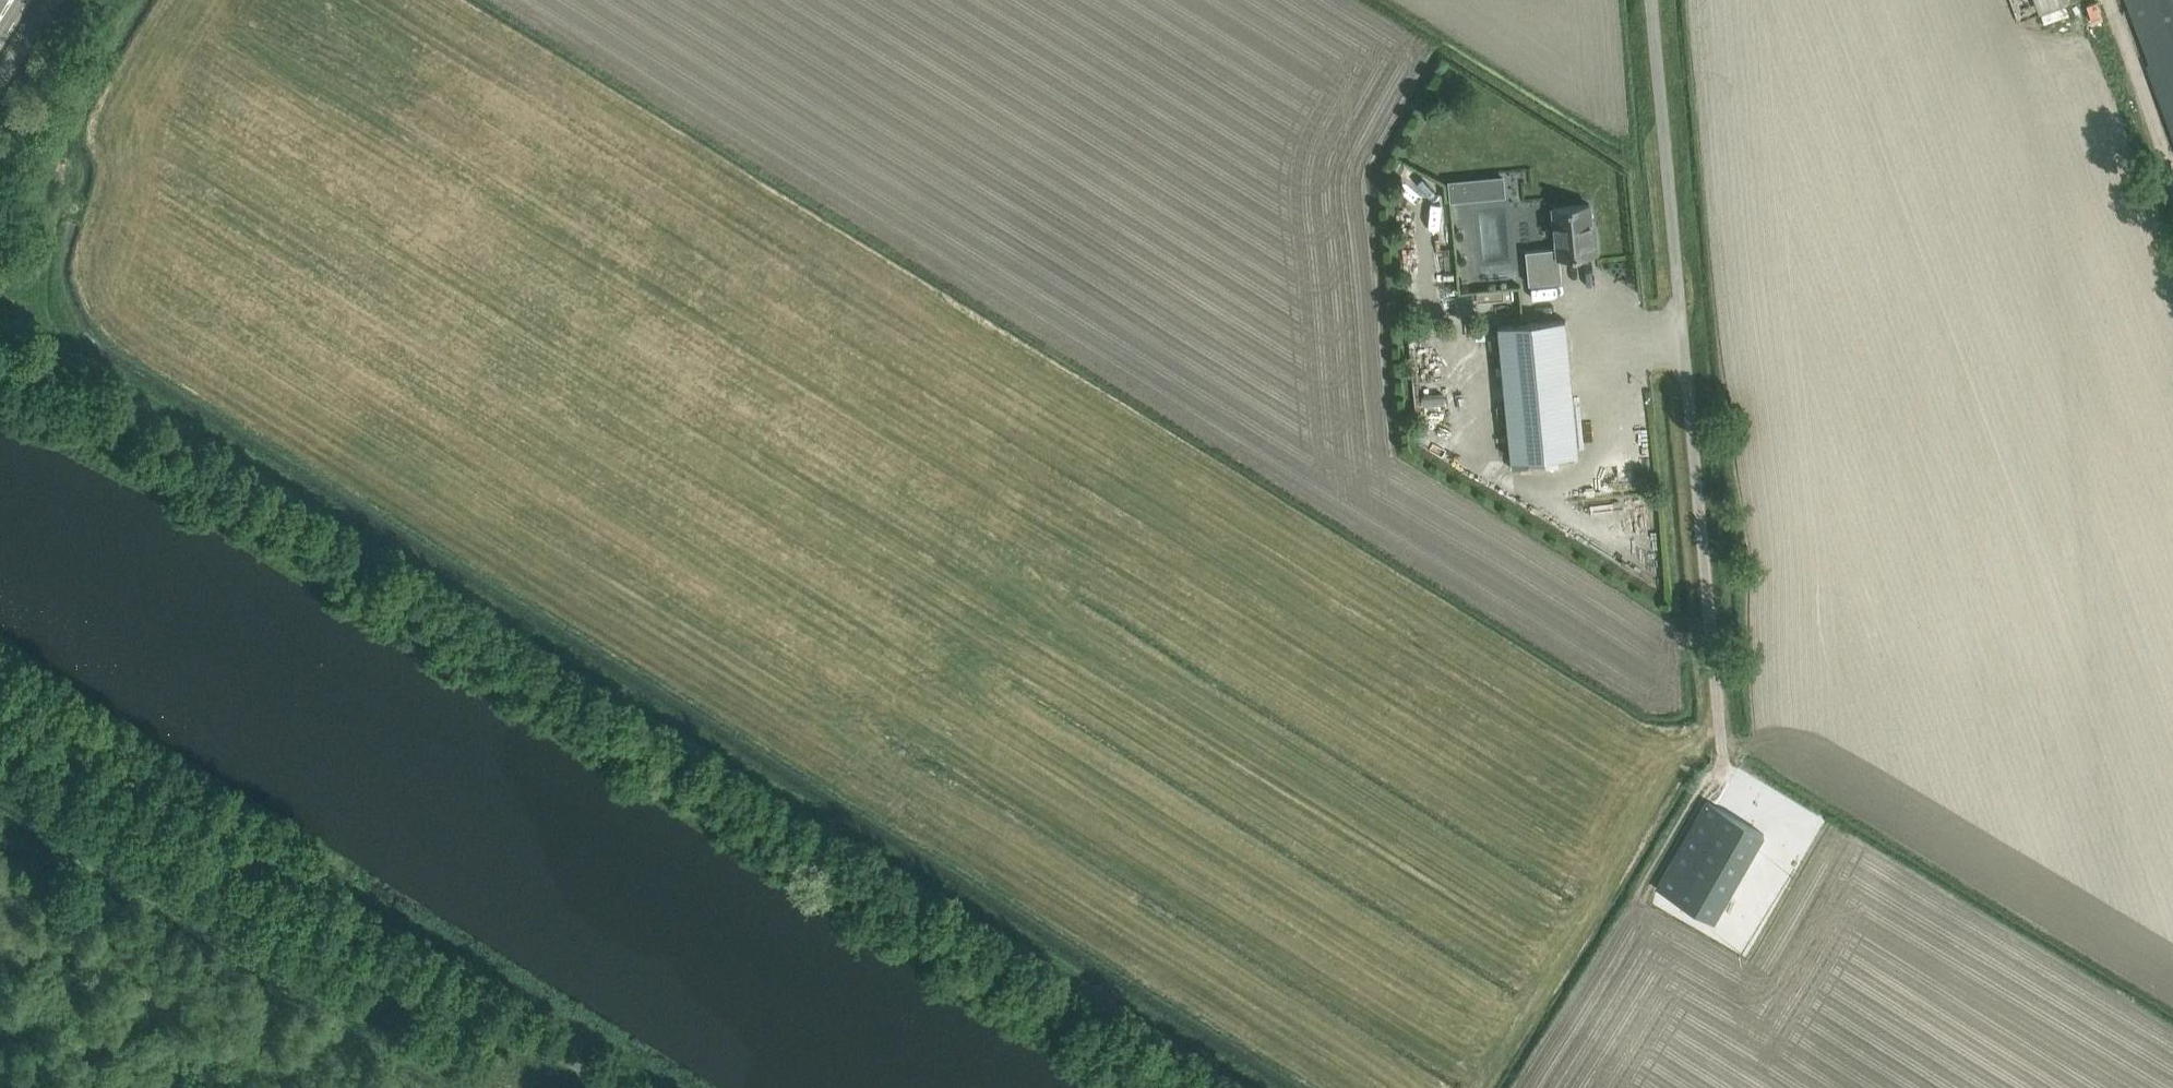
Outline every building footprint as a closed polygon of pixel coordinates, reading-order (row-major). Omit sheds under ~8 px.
[(2037,10),(2064,0),(2033,0),(2037,10)] [(2150,63),(2147,64),(2172,134),(2172,0),(2127,0),(2150,63)] [(1476,179),(1450,182),(1452,203),(1478,201),(1476,179)] [(1590,204),(1554,207),(1558,247),(1527,250),(1530,284),(1563,281),(1561,256),(1597,252),(1595,232),(1592,232),(1590,204)] [(1566,320),(1499,326),(1511,458),(1579,452),(1566,320)] [(1707,800),(1670,865),(1727,898),(1753,852),(1727,837),(1738,818),(1707,800)]
